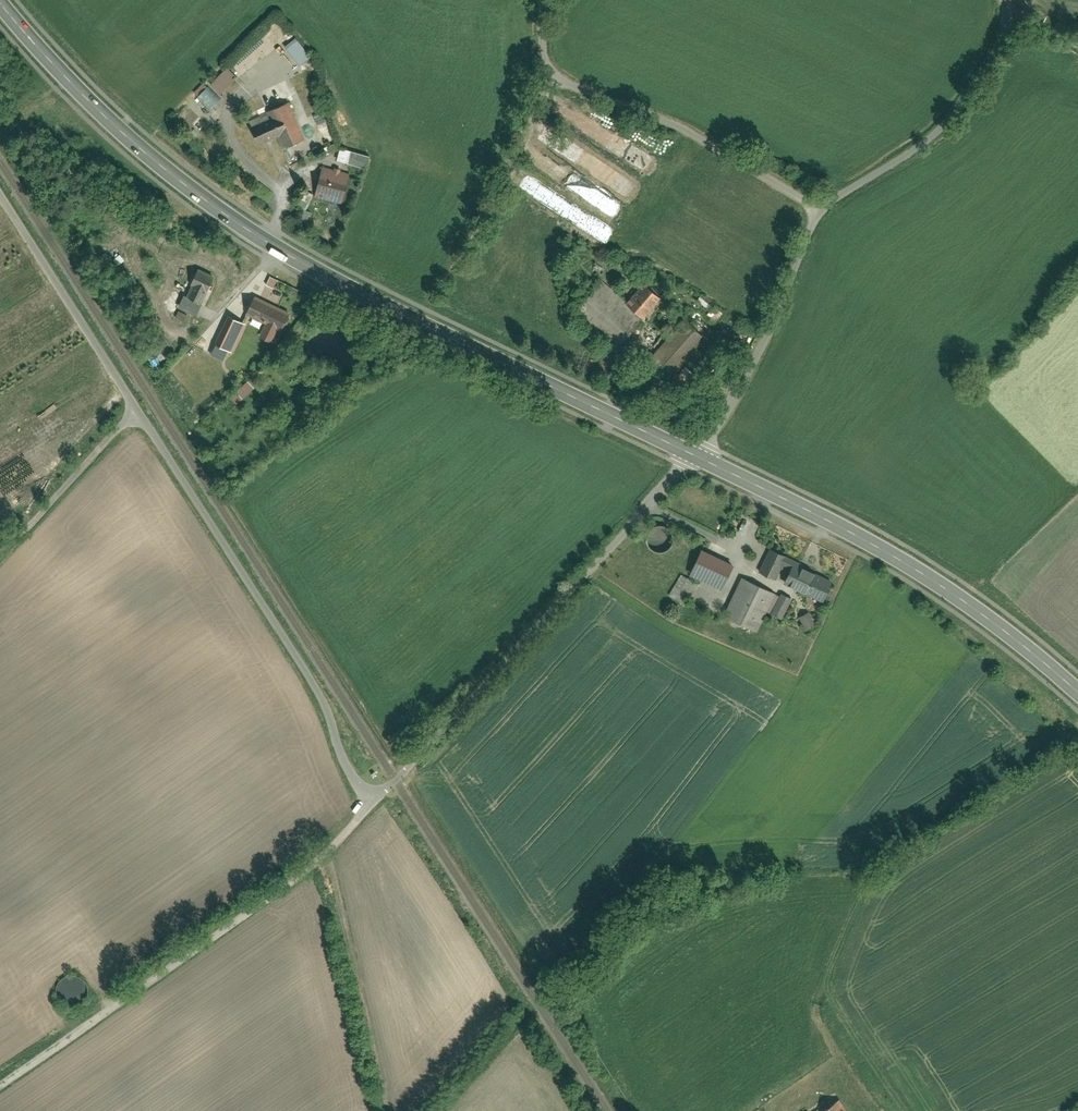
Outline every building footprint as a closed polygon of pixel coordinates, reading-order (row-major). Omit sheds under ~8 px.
[(300,36),(290,44),(305,63),(315,54),(300,36)] [(230,66),(214,83),(224,92),(240,76),(230,66)] [(222,98),(209,85),(199,96),(212,108),(222,98)] [(309,138),(292,100),(269,110),(273,118),(281,136),(286,148),(309,138)] [(281,136),(273,118),(255,126),(263,144),(281,136)] [(372,155),(344,147),(341,160),(369,167),(372,155)] [(351,173),(324,167),(318,196),(344,202),(351,173)] [(316,194),(306,188),(298,203),(308,208),(316,194)] [(219,275),(202,268),(196,284),(199,285),(212,291),(219,275)] [(267,283),(274,287),(278,279),(271,276),(267,283)] [(606,280),(581,308),(622,345),(648,318),(631,302),(606,280)] [(649,282),(631,302),(648,318),(666,298),(649,282)] [(212,291),(199,285),(194,297),(205,302),(207,303),(212,291)] [(187,295),(183,306),(200,313),(205,302),(194,297),(187,295)] [(294,313),(259,296),(251,312),(270,322),(282,328),(285,330),(294,313)] [(250,325),(232,316),(220,342),(237,350),(250,325)] [(684,319),(646,363),(669,383),(707,339),(684,319)] [(282,328),(270,322),(263,335),(276,341),(282,328)] [(256,375),(234,396),(240,403),(263,382),(256,375)] [(774,549),(763,570),(779,577),(784,566),(789,556),(774,549)] [(737,566),(705,550),(694,572),(726,588),(737,566)] [(801,562),(789,556),(784,566),(797,572),(800,565),(801,562)] [(836,583),(800,565),(797,572),(791,583),(827,601),(836,583)] [(700,583),(684,574),(673,594),(689,603),(700,583)] [(777,593),(746,578),(728,614),(759,630),(769,610),(777,593)] [(782,596),(774,612),(785,618),(795,598),(784,592),(782,596)] [(782,596),(777,593),(769,610),(774,612),(782,596)] [(813,613),(804,616),(808,629),(817,625),(813,613)] [(821,1110),(848,1110),(840,1099),(821,1110)]
